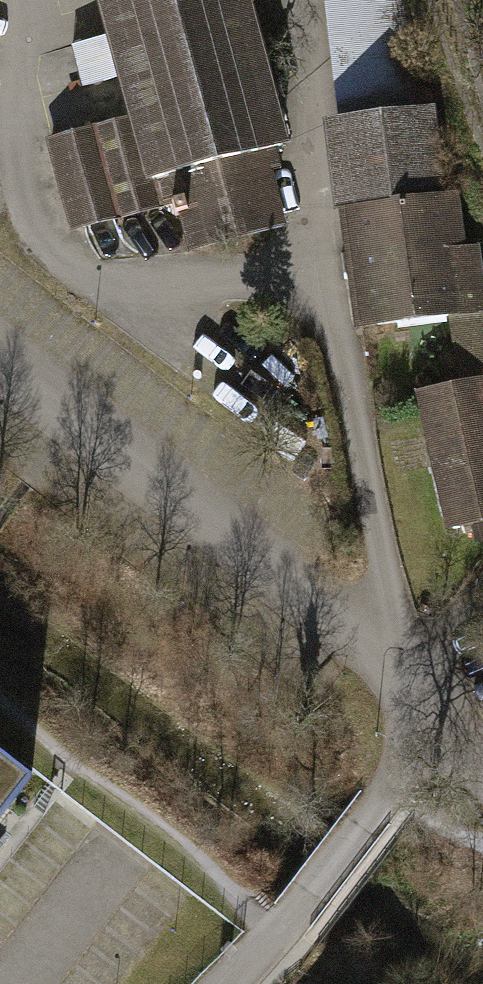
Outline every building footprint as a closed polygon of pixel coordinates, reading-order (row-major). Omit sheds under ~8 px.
[(124,119),(44,140),(68,229),(172,201),(166,176),(264,150),(286,145),(247,0),(92,0),(124,119)] [(337,120),(422,108),(406,0),(320,0),(337,120)] [(335,210),(339,210),(446,194),(433,106),(422,108),(337,120),(323,122),(335,210)] [(284,225),(264,150),(166,176),(172,201),(186,251),(284,225)] [(339,210),(357,332),(482,314),(482,280),(478,244),(464,246),(457,193),(446,194),(339,210)] [(417,392),(447,528),(482,520),(482,378),(417,392)] [(20,781),(0,766),(0,806),(20,781)]
